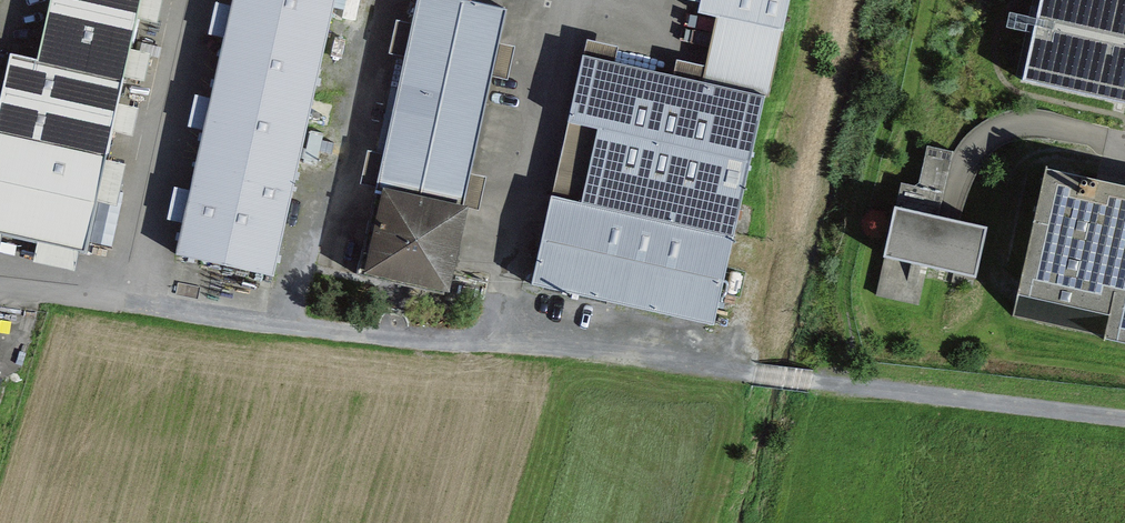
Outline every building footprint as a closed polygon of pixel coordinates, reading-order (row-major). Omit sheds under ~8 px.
[(117,79),(134,0),(37,0),(23,60),(117,79)] [(164,262),(262,281),(322,0),(224,0),(164,262)] [(447,0),(408,0),(346,277),(436,299),(497,11),(447,0)] [(759,90),(780,0),(696,0),(693,12),(711,16),(698,74),(759,90)] [(1027,64),(1124,86),(1124,0),(1041,0),(1027,64)] [(759,90),(698,74),(580,46),(561,125),(587,131),(571,201),(545,196),(523,290),(703,331),(759,90)] [(23,60),(0,54),(0,237),(80,253),(117,79),(23,60)] [(1047,159),(1012,315),(1124,340),(1124,177),(1047,159)] [(977,267),(987,219),(894,200),(884,248),(977,267)]
